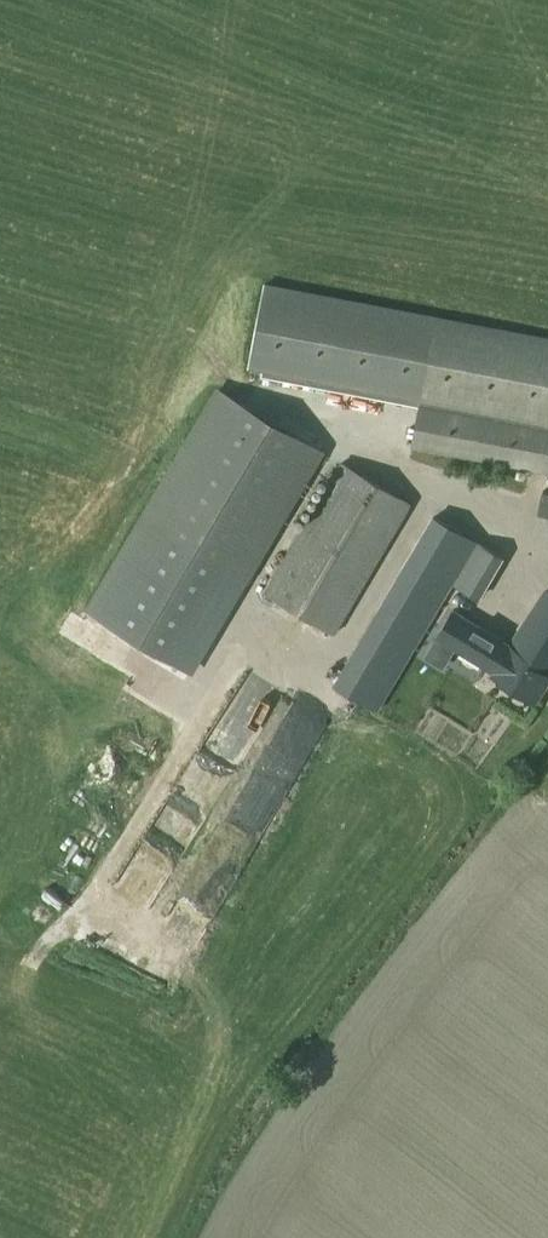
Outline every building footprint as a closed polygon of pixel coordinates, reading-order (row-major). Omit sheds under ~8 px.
[(265,285),(249,368),(263,371),(261,377),(419,407),(547,432),(547,339),(265,285)] [(143,522),(244,582),(321,452),(220,392),(143,522)] [(419,407),(412,447),(547,473),(547,432),(419,407)] [(264,595),(286,608),(333,636),(410,505),(342,464),(264,595)] [(454,583),(478,544),(433,517),(384,600),(428,627),(454,583)] [(454,583),(481,599),(504,559),(478,544),(454,583)] [(546,591),(509,650),(499,643),(502,638),(456,609),(440,635),(445,638),(448,633),(488,658),(485,663),(496,670),(493,675),(537,703),(547,686),(547,592),(546,591)] [(239,670),(207,731),(235,746),(268,685),(239,670)] [(405,733),(466,765),(481,736),(487,739),(499,717),(481,708),(472,724),(423,699),(405,733)] [(200,745),(196,765),(221,770),(226,751),(200,745)] [(165,978),(159,993),(172,999),(178,983),(165,978)]
